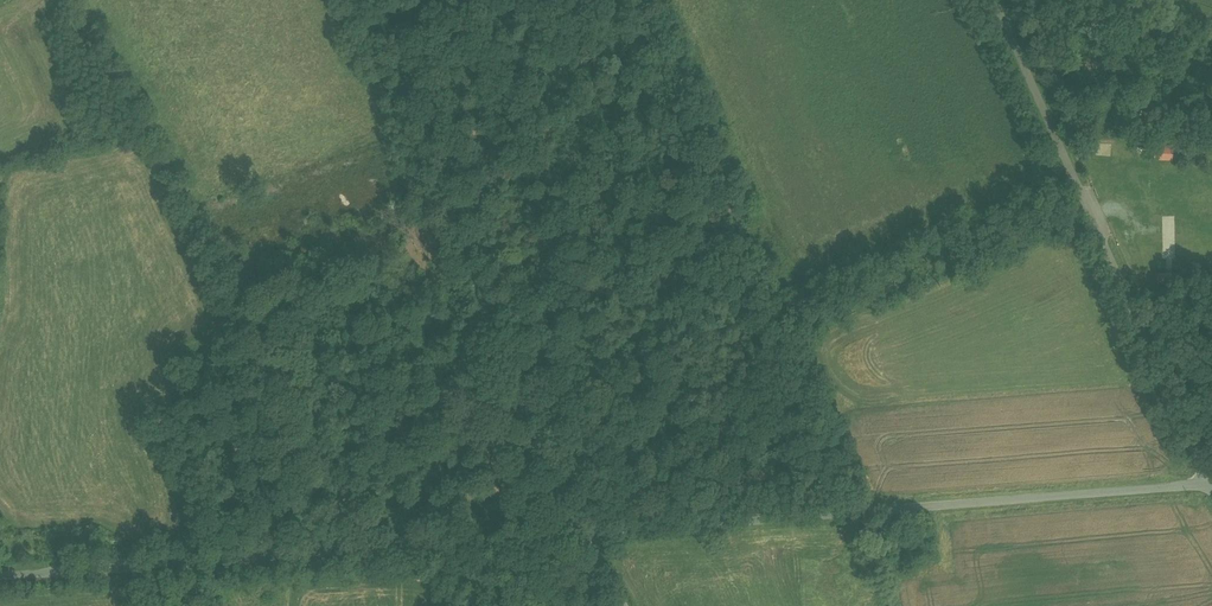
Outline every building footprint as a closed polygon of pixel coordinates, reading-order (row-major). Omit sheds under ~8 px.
[(1156,273),(1157,284),(1182,284),(1182,273),(1156,273)]
